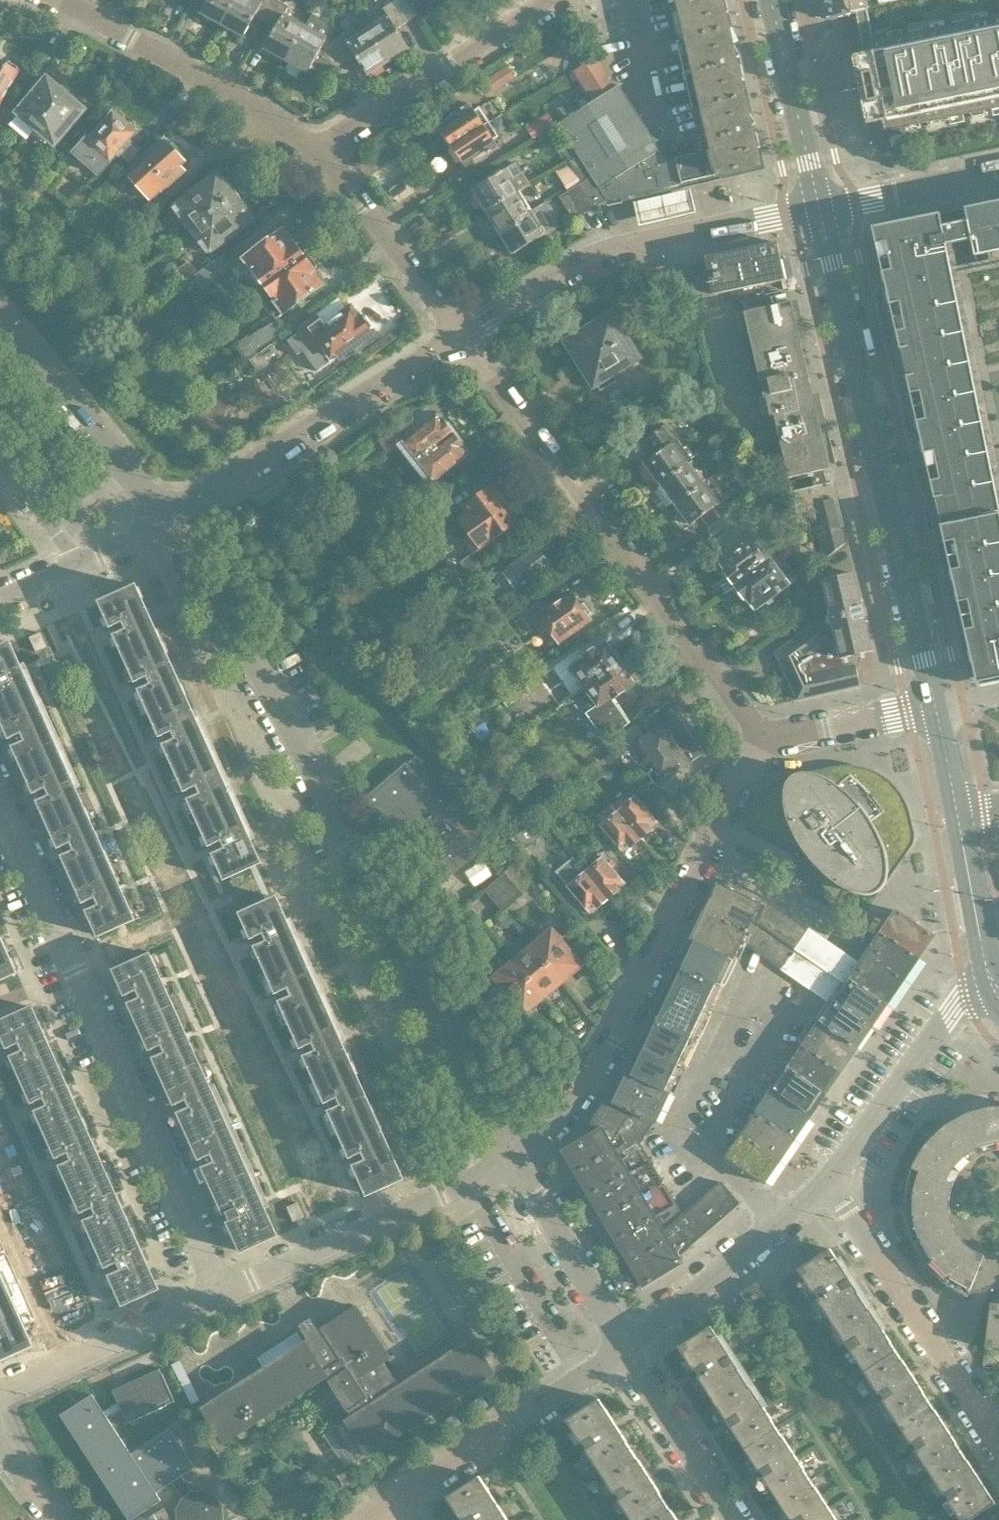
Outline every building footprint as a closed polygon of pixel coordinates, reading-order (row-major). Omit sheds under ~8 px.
[(200,12),(222,24),(235,0),(207,0),(200,12)] [(258,0),(235,0),(222,24),(244,37),(256,16),(265,22),(277,0),(263,0),(262,2),(258,0)] [(285,15),(290,7),(278,0),(277,0),(265,22),(277,28),(266,48),(286,60),(305,26),(285,15)] [(455,0),(409,0),(422,21),(455,0)] [(677,42),(728,30),(721,0),(668,0),(677,42)] [(866,2),(866,0),(824,0),(828,19),(856,13),(862,45),(861,45),(863,55),(853,57),(857,77),(858,77),(864,104),(863,105),(867,125),(883,121),(885,131),(890,130),(891,134),(887,140),(890,150),(895,154),(905,151),(909,146),(907,136),(901,132),(900,128),(906,127),(905,126),(920,123),(920,124),(927,122),(929,126),(942,123),(942,119),(949,118),(948,117),(963,114),(963,115),(970,113),(972,117),(985,114),(985,110),(992,109),(991,108),(998,107),(998,17),(988,19),(989,20),(974,23),(974,22),(967,23),(965,20),(952,22),(952,26),(946,28),(946,29),(931,32),(931,31),(924,32),(922,29),(910,31),(909,35),(903,37),(888,40),(874,42),(867,10),(868,10),(866,2)] [(386,16),(367,29),(388,61),(409,48),(397,30),(407,23),(393,1),(381,8),(386,16)] [(305,26),(286,60),(309,72),(316,58),(322,60),(323,65),(326,65),(330,67),(332,68),(334,69),(345,62),(331,41),(305,26)] [(388,61),(367,29),(358,35),(353,27),(342,34),(331,41),(345,62),(355,56),(367,75),(388,61)] [(728,30),(677,42),(693,110),(744,98),(728,30)] [(666,160),(619,85),(613,88),(607,78),(610,77),(598,57),(575,71),(593,101),(558,124),(578,155),(554,170),(568,191),(570,190),(580,184),(595,207),(606,200),(607,201),(682,183),(677,158),(666,160)] [(19,72),(17,71),(18,70),(17,66),(9,61),(5,63),(5,64),(0,62),(0,105),(19,72)] [(487,93),(503,82),(509,79),(503,69),(481,83),(487,93)] [(37,128),(67,92),(55,82),(52,84),(47,79),(41,86),(40,85),(28,100),(29,101),(18,113),(20,115),(13,124),(29,137),(33,133),(37,128)] [(67,92),(37,128),(33,133),(46,144),(50,139),(56,144),(66,132),(67,133),(80,118),(79,117),(84,110),(78,105),(80,103),(67,92)] [(744,98),(693,110),(703,152),(677,158),(682,183),(759,165),(744,98)] [(499,137),(496,133),(479,108),(474,111),(470,104),(438,125),(443,133),(445,132),(446,134),(447,141),(454,145),(455,147),(456,156),(462,158),(463,160),(461,162),(466,169),(499,148),(494,140),(499,137)] [(0,114),(0,132),(3,134),(16,116),(5,107),(0,114)] [(528,125),(535,137),(557,123),(549,112),(528,125)] [(121,156),(131,144),(128,142),(136,133),(128,125),(128,122),(123,118),(120,118),(114,114),(77,156),(99,175),(118,153),(121,156)] [(170,144),(134,175),(154,197),(184,170),(180,165),(185,161),(181,156),(182,151),(178,147),(174,148),(170,144)] [(38,163),(49,172),(63,156),(53,147),(38,163)] [(487,210),(519,191),(521,190),(508,169),(475,189),(487,210)] [(187,213),(197,226),(239,194),(228,180),(224,183),(217,175),(216,176),(215,174),(205,182),(206,184),(174,208),(181,218),(187,213)] [(595,207),(580,184),(570,190),(585,213),(595,207)] [(585,213),(570,190),(568,191),(560,197),(574,220),(585,213)] [(519,191),(487,210),(503,236),(520,225),(518,222),(533,213),(519,191)] [(691,192),(634,206),(639,229),(696,216),(691,192)] [(239,194),(197,226),(207,238),(200,243),(208,253),(240,228),(241,230),(252,222),(250,220),(252,219),(245,211),(249,208),(239,194)] [(872,227),(876,245),(886,243),(889,271),(883,272),(890,305),(894,304),(900,331),(896,332),(911,394),(915,393),(921,420),(917,421),(924,454),(928,453),(935,480),(931,481),(941,525),(945,543),(949,543),(955,570),(951,571),(959,603),(963,602),(969,629),(965,630),(978,687),(998,682),(998,201),(965,208),(940,213),(919,217),(885,225),(884,225),(872,227)] [(520,225),(503,236),(514,254),(534,242),(539,247),(547,239),(543,236),(546,235),(533,213),(518,222),(520,225)] [(284,229),(236,264),(256,293),(305,257),(304,256),(305,254),(307,251),(300,242),(297,242),(294,243),(284,229)] [(777,242),(706,257),(714,294),(786,279),(777,242)] [(225,256),(195,278),(204,289),(233,268),(225,256)] [(305,257),(256,293),(276,320),(325,285),(315,271),(318,265),(311,257),(308,258),(306,258),(305,257)] [(176,273),(183,281),(196,272),(189,263),(176,273)] [(670,265),(637,271),(643,300),(686,290),(670,265)] [(762,295),(742,300),(744,312),(764,307),(762,295)] [(830,468),(800,340),(795,319),(791,301),(764,307),(744,312),(761,382),(754,384),(757,399),(766,397),(771,416),(775,415),(789,478),(811,473),(824,470),(830,468)] [(320,317),(288,341),(298,355),(303,351),(318,372),(372,332),(370,329),(371,329),(374,326),(367,317),(364,319),(363,320),(361,317),(358,318),(351,308),(326,326),(320,317)] [(612,316),(568,343),(579,360),(578,361),(583,368),(584,367),(595,384),(596,384),(601,391),(617,381),(612,373),(637,358),(612,316)] [(248,337),(237,345),(249,362),(251,360),(259,354),(257,350),(280,333),(273,322),(250,339),(248,337)] [(259,370),(280,355),(273,344),(259,354),(251,360),(259,370)] [(437,414),(417,429),(408,418),(380,440),(389,452),(398,445),(413,465),(456,431),(449,422),(445,421),(444,422),(437,414)] [(661,484),(690,463),(694,460),(667,423),(644,440),(655,456),(646,463),(661,484)] [(456,431),(413,465),(429,485),(470,455),(463,447),(465,446),(464,445),(464,442),(456,431)] [(690,463),(661,484),(676,504),(704,483),(690,463)] [(302,470),(292,476),(297,484),(307,478),(302,470)] [(824,470),(811,473),(814,486),(827,483),(824,470)] [(731,511),(723,501),(727,498),(712,477),(704,483),(676,504),(691,525),(702,516),(709,527),(731,511)] [(847,542),(833,481),(827,483),(814,486),(783,493),(808,529),(817,524),(825,559),(847,542)] [(469,572),(483,562),(490,557),(482,547),(519,521),(518,518),(519,515),(514,508),(510,508),(494,486),(466,507),(469,512),(459,519),(469,532),(461,538),(472,552),(460,560),(469,572)] [(406,500),(385,515),(393,526),(414,510),(406,500)] [(437,505),(418,519),(427,531),(446,517),(437,505)] [(724,570),(735,585),(778,552),(767,537),(760,542),(752,530),(716,557),(725,570),(724,570)] [(493,576),(508,597),(552,567),(551,565),(553,560),(547,553),(542,553),(536,545),(493,576)] [(778,552),(735,585),(746,599),(756,611),(796,580),(796,576),(778,552)] [(492,573),(483,562),(469,572),(477,583),(492,573)] [(824,580),(831,611),(833,619),(830,620),(822,624),(819,621),(776,653),(798,699),(860,685),(856,664),(852,664),(851,664),(851,663),(852,662),(852,661),(852,660),(851,659),(850,658),(849,657),(850,656),(872,651),(854,573),(824,580)] [(101,602),(126,657),(161,642),(136,586),(101,602)] [(540,603),(514,621),(524,635),(537,626),(551,645),(590,619),(588,616),(591,614),(585,605),(582,607),(572,594),(546,612),(540,603)] [(30,637),(36,651),(47,647),(40,632),(38,634),(30,637)] [(186,697),(161,642),(126,657),(151,712),(186,697)] [(570,668),(584,687),(624,659),(617,649),(612,649),(606,642),(597,648),(595,647),(584,655),(578,646),(558,660),(566,671),(570,668)] [(1,714),(35,698),(21,666),(10,643),(0,647),(0,713),(1,714)] [(632,721),(615,697),(625,690),(624,688),(634,681),(629,674),(632,669),(624,659),(584,687),(597,705),(586,712),(606,739),(632,721)] [(186,697),(151,712),(176,767),(211,751),(186,697)] [(35,698),(1,714),(25,769),(60,753),(35,698)] [(479,714),(467,721),(480,741),(492,733),(479,714)] [(678,715),(663,724),(644,737),(641,732),(632,738),(627,731),(619,738),(610,745),(628,769),(636,763),(653,789),(690,762),(697,757),(691,748),(698,744),(678,715)] [(235,805),(211,751),(176,767),(200,821),(235,805)] [(60,753),(25,769),(50,824),(85,808),(60,753)] [(630,776),(629,774),(617,760),(610,766),(623,781),(630,776)] [(482,850),(406,762),(364,799),(382,820),(392,811),(399,820),(390,828),(439,886),(482,850)] [(910,813),(909,809),(907,805),(906,801),(904,798),(901,794),(899,790),(896,787),(893,784),(891,782),(889,780),(884,776),(879,773),(876,772),(871,769),(836,776),(835,766),(799,773),(794,774),(789,776),(785,778),(780,780),(776,783),(772,786),(768,789),(766,791),(763,795),(759,799),(757,803),(754,808),(746,824),(784,841),(793,835),(810,858),(811,859),(815,863),(819,868),(824,873),(826,875),(822,878),(830,887),(835,883),(840,886),(844,888),(848,890),(851,891),(854,892),(857,893),(860,893),(863,894),(866,894),(873,894),(876,893),(878,891),(880,891),(881,890),(883,887),(907,854),(912,846),(913,844),(914,843),(914,841),(915,839),(915,838),(915,836),(915,834),(915,833),(910,813)] [(627,801),(617,809),(639,836),(656,821),(632,791),(624,797),(627,801)] [(582,825),(562,799),(557,803),(569,819),(570,819),(574,825),(582,825)] [(261,862),(235,805),(200,821),(226,878),(261,862)] [(85,808),(50,824),(74,878),(109,862),(85,808)] [(639,836),(617,809),(606,818),(603,815),(596,820),(622,851),(639,836)] [(540,835),(529,821),(509,838),(516,846),(520,851),(527,844),(528,846),(540,835)] [(624,882),(600,853),(599,851),(591,858),(593,861),(584,869),(607,896),(624,882)] [(109,862),(74,878),(93,920),(100,935),(135,919),(109,862)] [(479,862),(463,876),(475,891),(492,876),(479,862)] [(607,896),(584,869),(578,862),(568,871),(571,875),(563,881),(588,911),(607,896)] [(521,894),(505,874),(486,890),(503,909),(521,894)] [(730,881),(726,888),(756,902),(760,895),(759,895),(730,881)] [(718,884),(705,912),(746,931),(759,904),(756,902),(726,888),(718,884)] [(784,912),(760,895),(756,902),(759,904),(746,931),(741,941),(757,952),(784,912)] [(242,913),(267,969),(302,953),(277,898),(242,913)] [(896,910),(880,933),(918,959),(934,936),(896,910)] [(705,912),(692,939),(733,959),(741,941),(746,931),(705,912)] [(809,928),(784,912),(757,952),(781,968),(809,928)] [(809,928),(781,968),(806,985),(834,946),(809,928)] [(552,930),(533,946),(562,980),(570,974),(573,974),(578,970),(578,967),(581,965),(552,930)] [(880,933),(860,963),(848,979),(886,1006),(918,959),(880,933)] [(17,972),(0,935),(0,980),(17,972)] [(692,939),(679,965),(720,985),(733,959),(692,939)] [(562,980),(533,946),(515,961),(543,996),(545,994),(548,995),(553,991),(553,988),(562,980)] [(860,963),(834,946),(806,985),(832,1003),(834,1001),(848,979),(860,963)] [(302,953),(267,969),(291,1023),(326,1008),(302,953)] [(150,954),(115,970),(141,1026),(176,1010),(150,954)] [(543,996),(515,961),(495,977),(517,1003),(517,1006),(522,1013),(525,1013),(534,1006),(534,1003),(543,996)] [(720,985),(679,965),(666,992),(707,1012),(720,985)] [(886,1006),(848,979),(834,1001),(872,1027),(886,1006)] [(707,1012),(666,992),(653,1020),(694,1040),(707,1012)] [(832,1003),(819,1022),(857,1048),(872,1027),(834,1001),(832,1003)] [(8,1046),(23,1079),(58,1063),(33,1007),(0,1022),(0,1028),(4,1037),(8,1046)] [(351,1062),(326,1008),(291,1023),(316,1078),(351,1062)] [(176,1010),(141,1026),(165,1081),(200,1065),(176,1010)] [(694,1040),(653,1020),(640,1047),(681,1067),(694,1040)] [(819,1022),(802,1047),(840,1073),(857,1048),(819,1022)] [(681,1067),(640,1047),(627,1074),(669,1094),(681,1067)] [(840,1073),(802,1047),(787,1068),(825,1094),(840,1073)] [(376,1117),(351,1062),(316,1078),(341,1133),(376,1117)] [(83,1118),(58,1063),(23,1079),(48,1134),(83,1118)] [(200,1065),(165,1081),(190,1135),(225,1119),(200,1065)] [(825,1094),(787,1068),(772,1090),(810,1116),(825,1094)] [(669,1094),(627,1074),(614,1101),(654,1121),(656,1121),(669,1094)] [(810,1116),(772,1090),(755,1114),(793,1140),(810,1116)] [(563,1150),(576,1174),(615,1151),(618,1156),(640,1143),(654,1121),(614,1101),(607,1098),(589,1125),(593,1132),(563,1150)] [(982,1262),(985,1255),(969,1246),(962,1239),(955,1227),(950,1214),(949,1200),(954,1182),(947,1180),(954,1168),(964,1156),(981,1147),(997,1142),(998,1142),(998,1106),(987,1107),(969,1112),(962,1115),(946,1124),(940,1128),(927,1142),(923,1147),(914,1164),(911,1170),(906,1189),(906,1214),(907,1221),(912,1239),(914,1246),(924,1262),(928,1268),(947,1285),(967,1296),(982,1262)] [(793,1140),(755,1114),(741,1136),(778,1162),(793,1140)] [(376,1117),(341,1133),(368,1194),(403,1178),(376,1117)] [(83,1118),(48,1134),(62,1167),(64,1170),(72,1189),(107,1173),(83,1118)] [(225,1119),(190,1135),(215,1190),(250,1174),(225,1119)] [(778,1162),(741,1136),(726,1157),(764,1182),(778,1162)] [(615,1151),(576,1174),(589,1195),(650,1160),(640,1143),(618,1156),(615,1151)] [(650,1160),(589,1195),(603,1218),(663,1182),(650,1160)] [(132,1228),(107,1173),(72,1189),(97,1244),(132,1228)] [(250,1174),(215,1190),(242,1250),(277,1235),(264,1206),(250,1174)] [(663,1182),(603,1218),(616,1241),(676,1205),(663,1182)] [(721,1182),(682,1215),(664,1231),(669,1240),(678,1255),(681,1253),(683,1254),(689,1249),(688,1247),(739,1203),(721,1182)] [(297,1202),(287,1206),(294,1221),(296,1220),(302,1217),(304,1216),(297,1202)] [(676,1205),(616,1241),(630,1263),(669,1240),(664,1231),(682,1215),(676,1205)] [(132,1228),(97,1244),(124,1304),(159,1288),(132,1228)] [(669,1240),(630,1263),(643,1285),(682,1262),(678,1255),(669,1240)] [(896,1350),(852,1281),(851,1279),(850,1270),(845,1270),(830,1248),(798,1269),(864,1371),(896,1350)] [(756,1283),(740,1293),(754,1313),(769,1303),(756,1283)] [(0,1288),(0,1360),(33,1345),(20,1316),(6,1285),(0,1288)] [(991,1302),(985,1347),(998,1348),(998,1303),(991,1302)] [(399,1386),(384,1361),(390,1357),(357,1306),(323,1328),(324,1330),(322,1331),(312,1317),(299,1325),(309,1340),(203,1408),(225,1442),(326,1376),(352,1417),(347,1420),(369,1454),(374,1451),(495,1373),(472,1338),(399,1386)] [(777,1427),(733,1358),(732,1357),(731,1348),(726,1348),(711,1326),(679,1347),(726,1419),(725,1420),(726,1421),(731,1428),(732,1428),(745,1448),(777,1427)] [(896,1350),(864,1371),(896,1421),(929,1400),(916,1380),(916,1379),(916,1378),(915,1378),(911,1372),(912,1372),(911,1371),(910,1371),(896,1350)] [(175,1401),(162,1373),(159,1368),(118,1386),(120,1391),(115,1393),(114,1390),(113,1390),(118,1402),(125,1416),(127,1421),(126,1422),(127,1423),(167,1405),(167,1404),(174,1401),(174,1402),(175,1401)] [(188,1457),(185,1453),(186,1453),(179,1443),(169,1429),(131,1454),(92,1394),(61,1415),(129,1519),(161,1500),(156,1492),(172,1481),(184,1499),(178,1509),(179,1512),(179,1519),(221,1519),(222,1518),(221,1507),(215,1497),(205,1492),(193,1493),(182,1475),(194,1467),(188,1457)] [(614,1420),(599,1398),(567,1419),(600,1471),(633,1450),(619,1429),(620,1429),(619,1428),(618,1428),(614,1422),(615,1421),(614,1420)] [(929,1400),(896,1421),(929,1472),(962,1451),(948,1430),(949,1430),(948,1428),(948,1429),(944,1423),(944,1421),(943,1422),(929,1400)] [(324,1435),(347,1469),(369,1454),(347,1420),(324,1435)] [(777,1427),(745,1448),(759,1469),(758,1470),(758,1471),(763,1479),(764,1478),(777,1498),(810,1477),(777,1427)] [(633,1450),(600,1471),(632,1519),(665,1499),(652,1480),(652,1479),(647,1472),(648,1472),(647,1470),(646,1471),(633,1450)] [(929,1472),(961,1519),(969,1519),(995,1503),(981,1481),(982,1480),(981,1479),(980,1479),(976,1473),(977,1473),(976,1472),(962,1451),(929,1472)] [(327,1474),(321,1465),(319,1462),(310,1468),(318,1480),(327,1474)] [(447,1497),(461,1519),(460,1519),(461,1519),(508,1519),(480,1476),(447,1497)] [(777,1498),(791,1519),(790,1519),(837,1519),(810,1477),(777,1498)] [(665,1499),(632,1519),(678,1519),(665,1499)] [(147,1519),(172,1519),(164,1509),(147,1519)]
